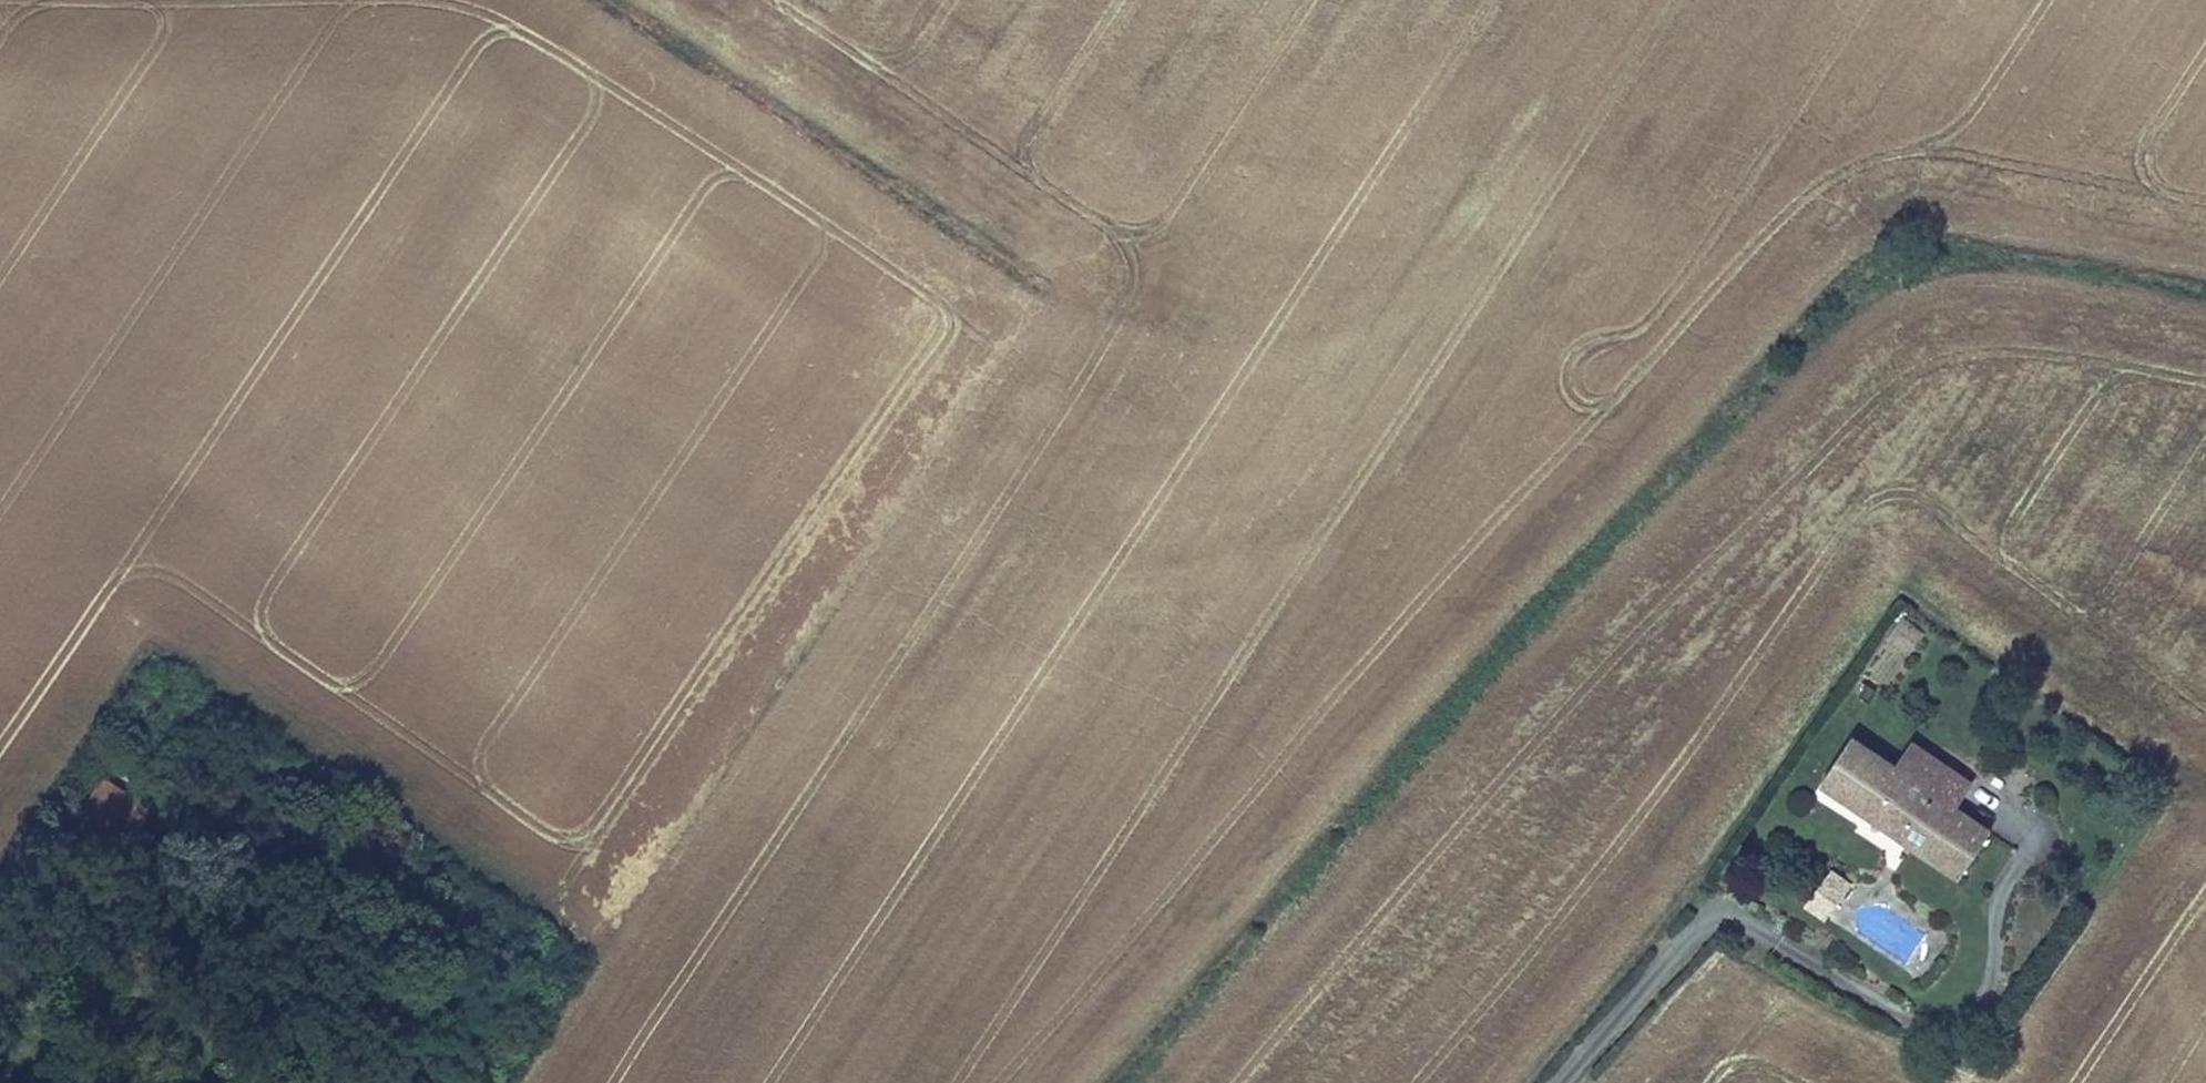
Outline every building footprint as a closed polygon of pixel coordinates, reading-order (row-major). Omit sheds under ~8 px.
[(1908,779),(1893,769),(1851,740),(1817,791),(1955,883),(1989,833),(1954,810),(1971,785),(1925,754),(1908,779)] [(1925,754),(1910,744),(1893,769),(1908,779),(1925,754)] [(124,846),(136,827),(105,807),(116,790),(99,780),(77,816),(124,846)] [(105,807),(136,827),(147,810),(116,790),(105,807)] [(1849,886),(1829,872),(1801,911),(1821,925),(1849,886)]
